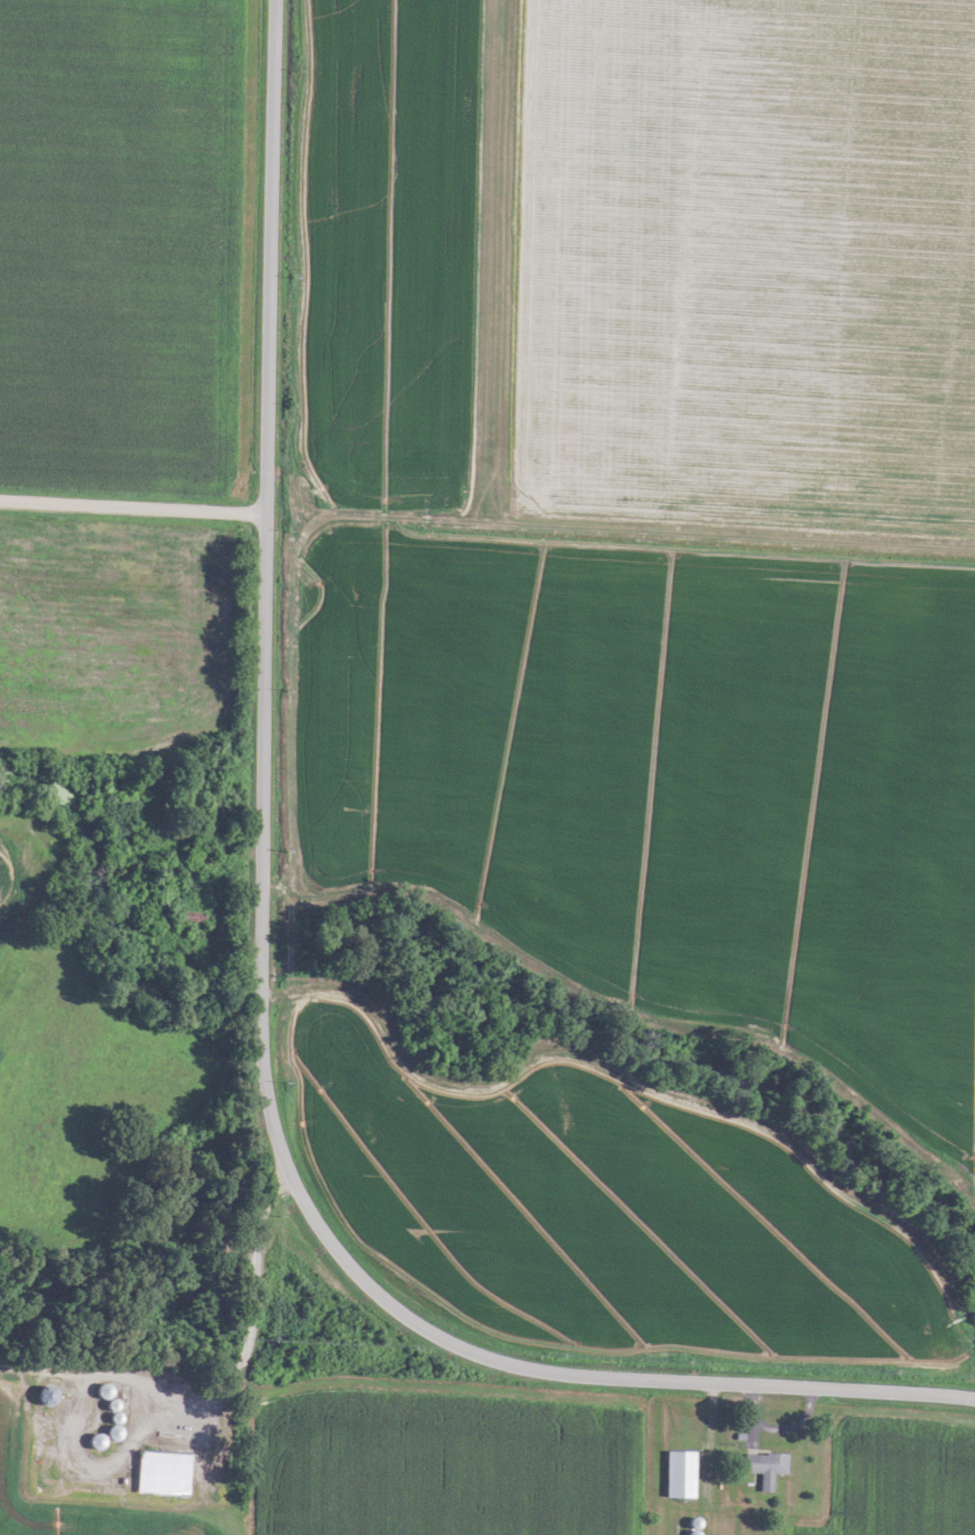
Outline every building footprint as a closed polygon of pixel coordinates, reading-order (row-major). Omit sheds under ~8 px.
[(33,1401),(45,1406),(51,1391),(39,1385),(33,1401)] [(105,1387),(93,1387),(93,1398),(104,1399),(105,1387)] [(87,1449),(99,1448),(98,1441),(114,1440),(113,1429),(86,1431),(87,1449)] [(131,1493),(184,1494),(185,1453),(132,1451),(131,1493)] [(689,1451),(661,1451),(661,1498),(689,1498),(689,1451)] [(739,1472),(756,1472),(756,1492),(768,1492),(768,1474),(782,1474),(782,1454),(739,1453),(739,1472)]
